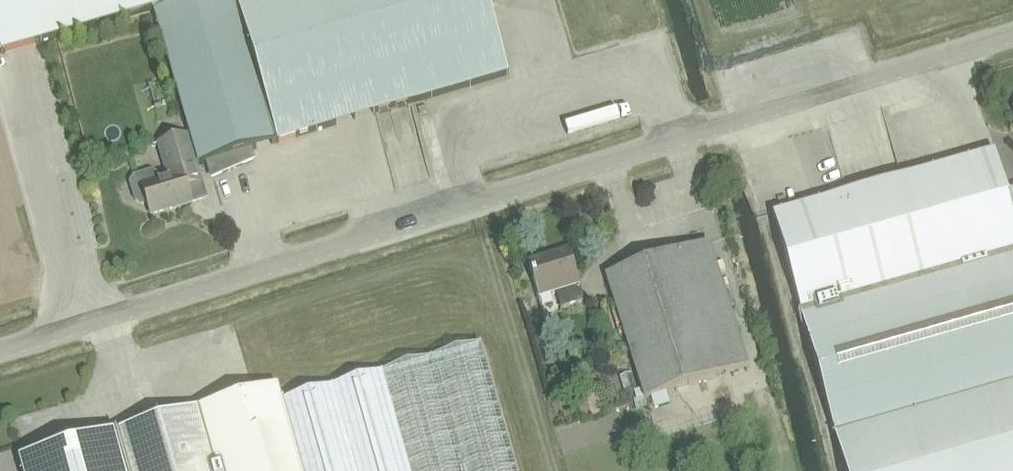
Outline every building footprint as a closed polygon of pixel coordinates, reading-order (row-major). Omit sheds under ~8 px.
[(1,54),(185,0),(0,0),(0,50),(1,54)] [(154,11),(197,157),(193,159),(196,166),(207,163),(212,178),(252,160),(249,150),(276,142),(234,0),(192,0),(154,11)] [(276,142),(509,74),(487,0),(234,0),(276,142)] [(418,107),(420,115),(428,112),(425,105),(418,107)] [(871,134),(898,123),(894,114),(868,125),(871,134)] [(133,177),(130,183),(136,201),(142,205),(147,203),(151,215),(206,198),(196,166),(193,159),(186,135),(158,144),(165,168),(168,167),(170,176),(159,179),(158,174),(152,171),(133,177)] [(1007,194),(995,152),(900,179),(906,198),(852,213),(846,194),(773,215),(801,314),(845,470),(1012,470),(1012,192),(1007,194)] [(606,276),(644,398),(747,366),(709,244),(606,276)] [(527,262),(538,297),(556,292),(561,308),(585,301),(568,249),(527,262)] [(281,400),(301,470),(517,470),(480,343),(374,374),(281,400)] [(22,459),(25,470),(301,470),(281,400),(277,386),(22,459)]
